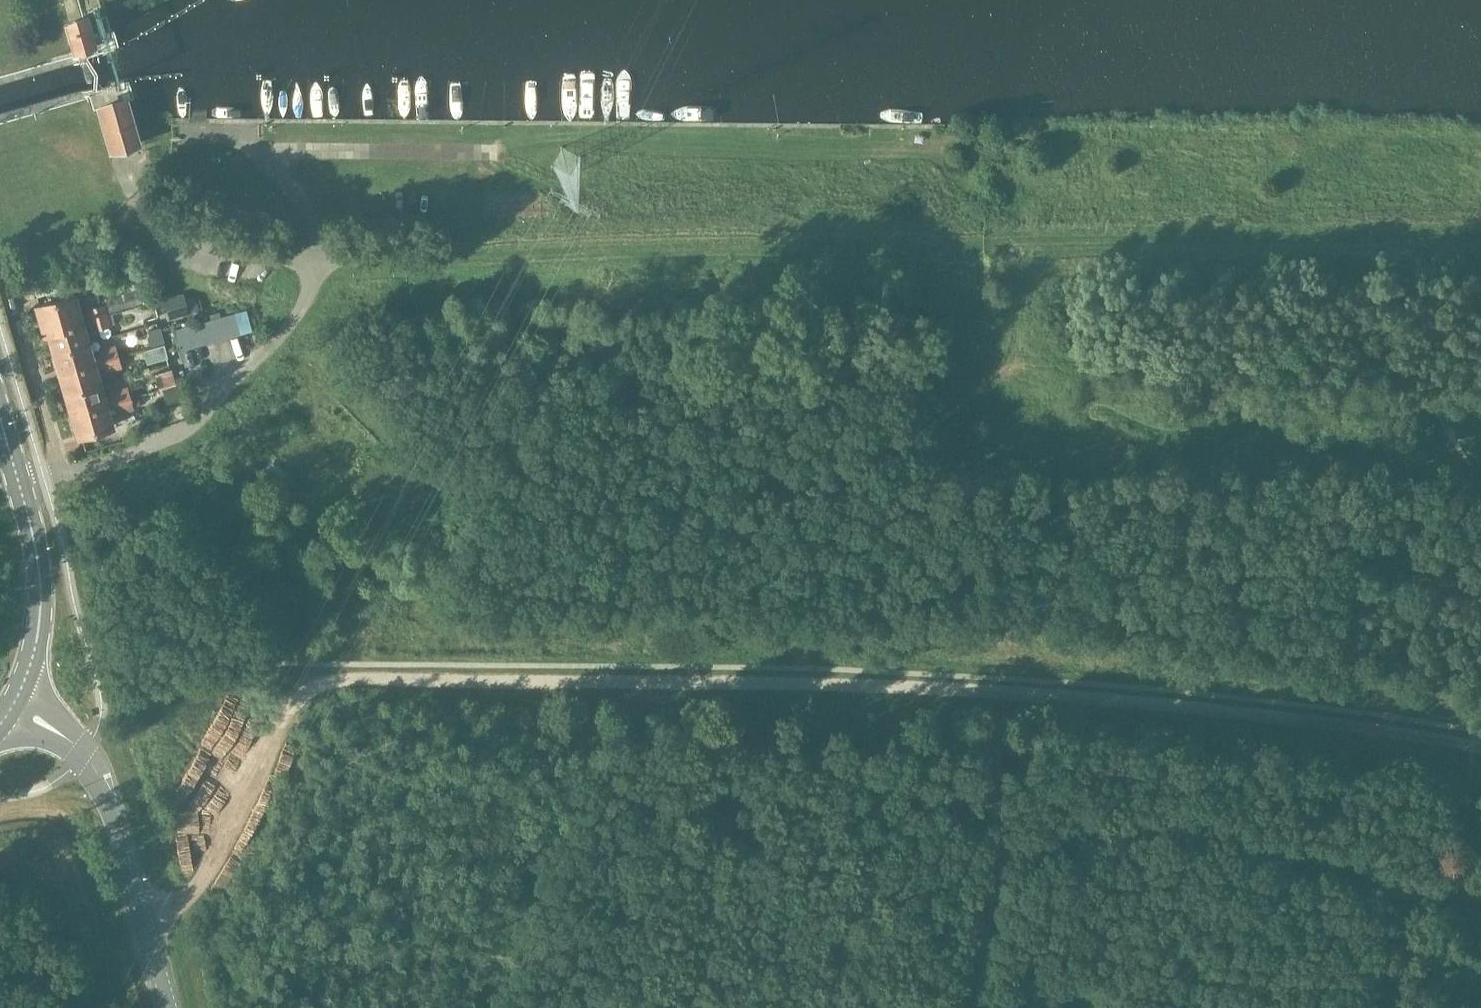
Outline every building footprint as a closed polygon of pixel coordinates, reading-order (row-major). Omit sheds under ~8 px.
[(65,25),(73,55),(98,48),(89,18),(65,25)] [(141,145),(128,98),(95,107),(109,154),(141,145)] [(134,294),(105,300),(108,312),(136,305),(134,294)] [(90,315),(81,317),(75,296),(57,301),(57,300),(53,301),(53,302),(37,306),(44,334),(48,333),(107,316),(105,305),(89,310),(90,315)] [(179,350),(239,334),(252,330),(247,310),(234,314),(173,330),(179,350)] [(53,353),(88,343),(85,332),(94,329),(94,330),(110,326),(107,316),(48,333),(53,353)] [(59,373),(117,357),(115,347),(99,351),(101,357),(92,359),(88,343),(53,353),(59,373)] [(164,346),(143,351),(147,365),(168,359),(164,346)] [(65,394),(99,385),(96,374),(105,371),(105,372),(120,367),(117,357),(59,373),(65,394)] [(152,376),(157,393),(176,387),(171,370),(152,376)] [(71,415),(129,399),(126,389),(110,393),(112,399),(103,401),(99,385),(65,394),(71,415)] [(293,408),(307,394),(299,386),(285,401),(293,408)] [(129,399),(71,415),(77,436),(92,432),(96,431),(110,427),(106,410),(114,407),(116,413),(131,409),(129,399)]
